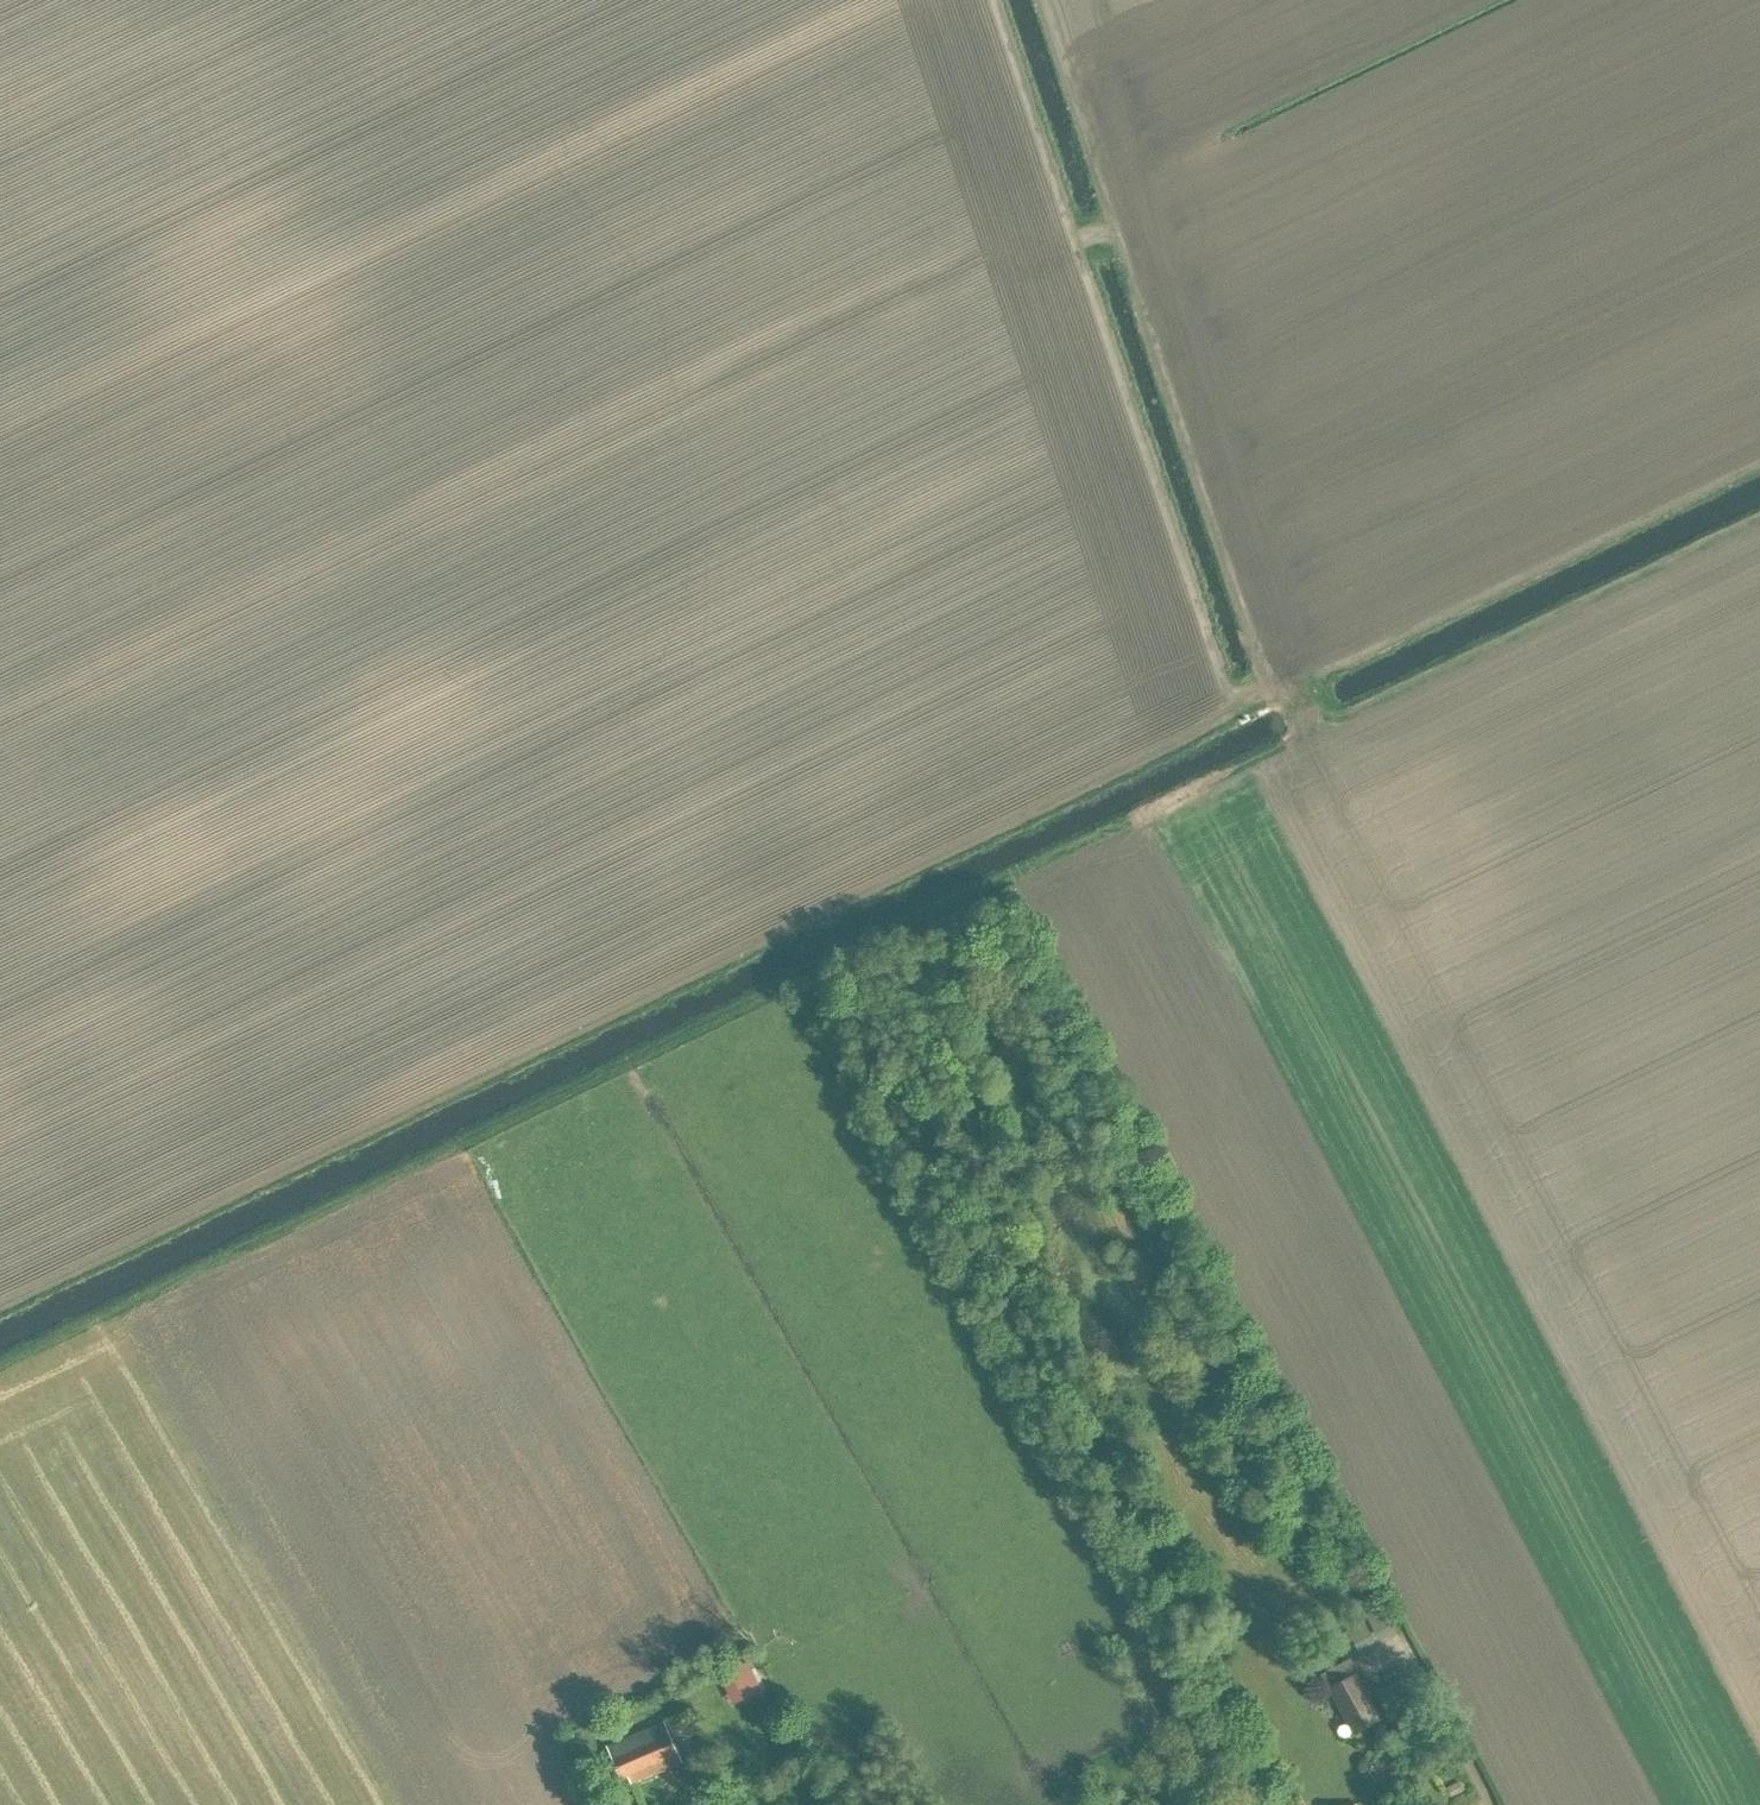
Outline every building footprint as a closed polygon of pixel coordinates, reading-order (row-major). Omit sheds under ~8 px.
[(1329,1689),(1355,1735),(1382,1720),(1356,1673),(1359,1671),(1351,1658),(1319,1676),(1326,1690),(1329,1689)] [(754,1662),(723,1675),(735,1705),(766,1693),(754,1662)] [(666,1723),(608,1747),(623,1780),(629,1777),(632,1784),(683,1762),(666,1723)]
